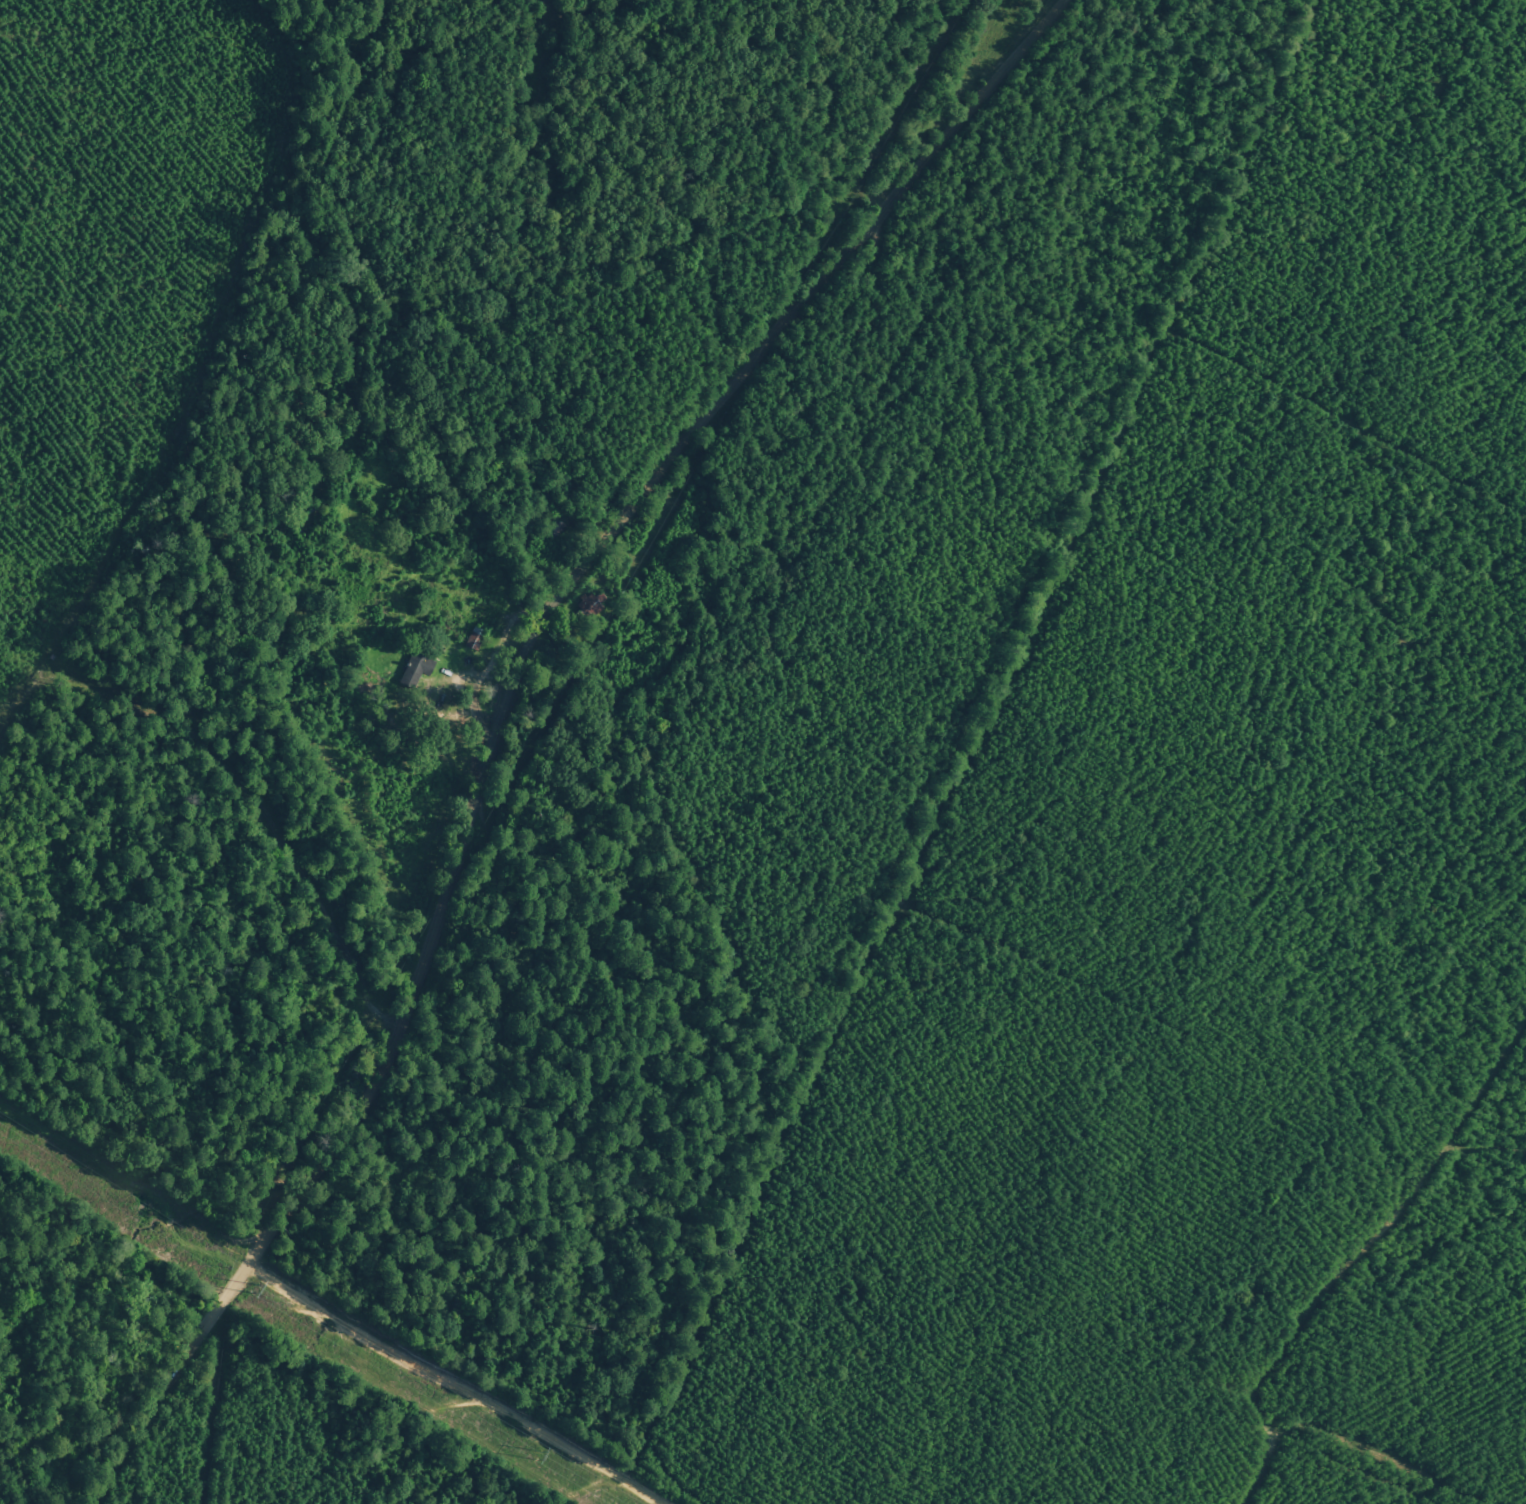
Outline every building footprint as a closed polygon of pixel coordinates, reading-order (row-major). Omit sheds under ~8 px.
[(414,688),(420,672),(429,675),(435,661),(412,651),(399,682),(414,688)]
